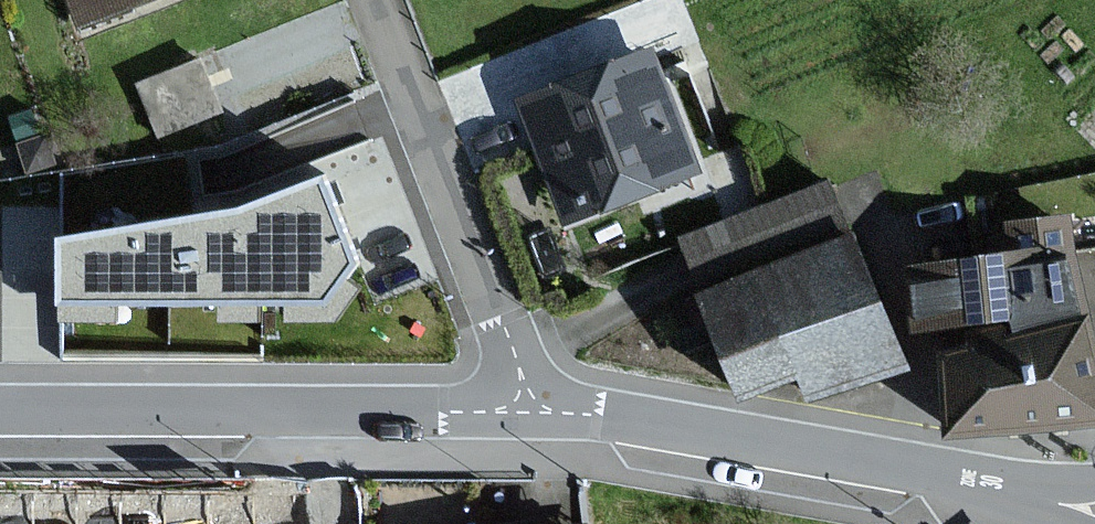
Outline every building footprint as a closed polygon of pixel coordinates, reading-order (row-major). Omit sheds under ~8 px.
[(89,18),(135,0),(82,0),(89,18)] [(204,45),(141,72),(165,128),(228,100),(204,45)] [(696,171),(652,51),(523,98),(567,218),(696,171)] [(356,264),(320,176),(237,208),(55,237),(54,306),(326,306),(356,264)] [(849,238),(844,224),(828,184),(684,238),(701,281),(705,292),(849,238)] [(1073,217),(1009,222),(1011,253),(912,267),(917,327),(1019,315),(1021,334),(1088,318),(1073,217)] [(901,362),(854,236),(849,238),(705,292),(743,392),(806,369),(815,395),(901,362)] [(1094,420),(1094,342),(1088,318),(1021,334),(945,353),(953,431),(1094,420)]
